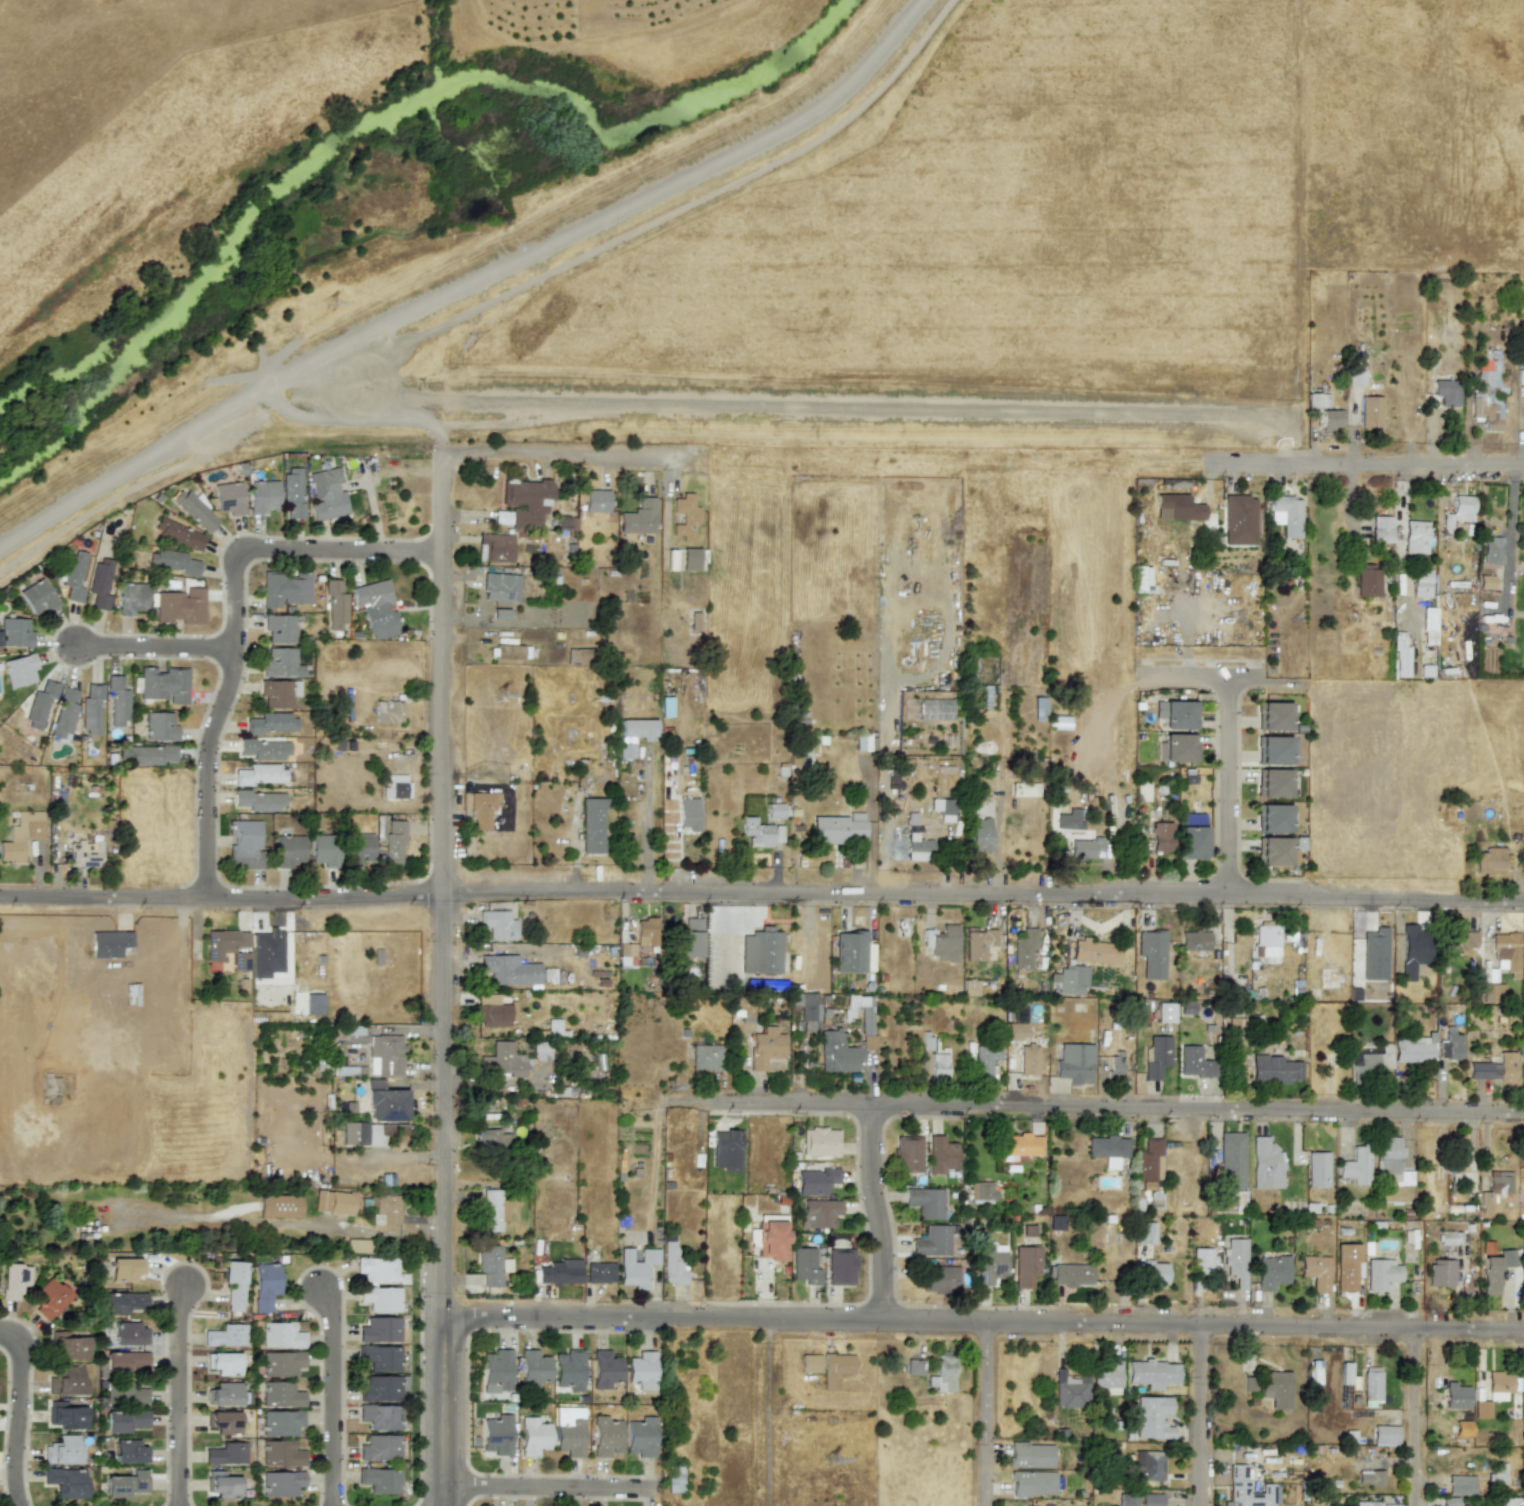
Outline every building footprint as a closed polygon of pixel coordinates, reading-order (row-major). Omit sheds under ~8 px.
[(1500,430),(1500,350),(1475,349),(1475,418),(1484,418),(1484,430),(1500,430)] [(1364,369),(1347,369),(1347,386),(1364,386),(1364,369)] [(1458,407),(1459,373),(1434,372),(1433,396),(1441,396),(1440,406),(1458,407)] [(1307,407),(1328,408),(1328,394),(1308,393),(1307,407)] [(1360,427),(1382,427),(1382,397),(1361,396),(1360,427)] [(1341,410),(1321,410),(1321,429),(1341,429),(1341,410)] [(307,473),(313,502),(309,503),(313,521),(348,514),(343,490),(341,490),(336,467),(307,473)] [(284,518),(302,518),(301,468),(283,468),(284,518)] [(501,509),(494,509),(493,525),(548,527),(550,481),(502,479),(501,509)] [(251,514),(267,513),(267,509),(278,509),(277,481),(250,481),(251,514)] [(246,515),(243,482),(215,485),(217,512),(230,511),(230,516),(246,515)] [(219,522),(183,487),(171,499),(207,534),(219,522)] [(609,490),(585,490),(585,512),(608,512),(609,490)] [(693,542),(693,523),(699,523),(699,507),(693,507),(693,493),(681,493),(681,499),(672,499),(672,512),(682,512),(682,525),(672,525),(672,536),(682,536),(682,542),(693,542)] [(1472,522),(1473,496),(1453,495),(1452,514),(1443,514),(1443,527),(1451,528),(1452,521),(1472,522)] [(1223,496),(1223,545),(1255,546),(1256,496),(1223,496)] [(1283,538),(1300,539),(1301,497),(1270,496),(1270,524),(1283,524),(1283,538)] [(620,511),(619,533),(655,533),(656,497),(639,497),(638,511),(620,511)] [(199,552),(206,537),(160,516),(153,531),(199,552)] [(576,530),(577,516),(556,516),(556,529),(576,530)] [(1392,517),(1372,516),(1371,542),(1391,543),(1392,517)] [(1428,522),(1405,521),(1404,553),(1427,554),(1428,522)] [(477,561),(512,562),(513,535),(478,534),(477,561)] [(1483,539),(1483,563),(1500,564),(1501,539),(1483,539)] [(699,571),(699,548),(682,548),(682,570),(699,571)] [(87,553),(71,549),(64,585),(68,586),(65,600),(82,603),(84,588),(81,587),(87,553)] [(187,554),(150,549),(148,566),(183,571),(182,575),(197,577),(199,560),(186,559),(187,554)] [(667,570),(675,570),(676,550),(668,550),(667,570)] [(90,593),(94,593),(92,607),(108,611),(111,596),(106,595),(112,560),(96,557),(90,593)] [(1379,597),(1380,564),(1357,564),(1356,596),(1379,597)] [(1134,592),(1150,592),(1149,566),(1133,566),(1134,592)] [(1412,596),(1429,597),(1430,570),(1413,569),(1412,596)] [(310,572),(295,571),(295,574),(263,573),(262,608),(281,608),(281,603),(309,604),(310,572)] [(519,601),(519,574),(483,573),(483,600),(519,601)] [(1479,589),(1495,589),(1494,575),(1479,576),(1479,589)] [(60,605),(43,577),(18,591),(33,615),(45,608),(47,612),(60,605)] [(341,579),(327,580),(327,628),(348,628),(347,593),(342,593),(341,579)] [(351,587),(356,606),(362,605),(370,640),(400,633),(395,610),(390,612),(388,603),(393,601),(387,579),(351,587)] [(147,583),(120,583),(119,615),(135,616),(135,608),(147,609),(147,583)] [(204,587),(185,587),(185,592),(156,592),(156,624),(172,623),(172,618),(180,618),(180,624),(204,624),(204,587)] [(1435,607),(1422,607),(1423,644),(1435,644),(1435,607)] [(509,609),(493,609),(492,619),(509,620),(509,609)] [(691,630),(700,630),(700,612),(690,612),(691,630)] [(268,643),(294,643),(295,615),(263,615),(263,630),(268,631),(268,643)] [(1,618),(1,631),(0,631),(0,646),(33,647),(34,631),(28,631),(28,619),(1,618)] [(1392,677),(1408,678),(1409,646),(1404,646),(1404,632),(1393,632),(1392,677)] [(529,646),(518,646),(517,658),(528,658),(529,646)] [(295,665),(296,648),(268,648),(267,660),(262,660),(261,676),(303,677),(303,665),(295,665)] [(587,649),(567,648),(567,664),(586,664),(587,649)] [(9,689),(36,681),(32,669),(38,668),(33,653),(2,661),(9,689)] [(187,704),(188,669),(164,668),(164,674),(155,674),(156,667),(140,667),(140,678),(133,677),(133,691),(139,692),(139,698),(168,699),(168,704),(187,704)] [(110,726),(128,726),(129,689),(123,689),(123,676),(107,675),(106,691),(110,691),(110,726)] [(40,692),(34,690),(24,726),(41,731),(50,698),(55,699),(60,683),(44,679),(40,692)] [(265,696),(264,708),(292,709),(292,696),(300,696),(300,681),(260,680),(259,696),(265,696)] [(82,734),(99,735),(100,701),(103,701),(103,684),(87,684),(86,697),(83,697),(82,734)] [(68,740),(79,705),(75,704),(79,691),(64,686),(49,735),(68,740)] [(661,717),(672,717),(673,697),(661,697),(661,717)] [(1034,721),(1046,721),(1045,697),(1034,697),(1034,721)] [(375,723),(402,723),(402,701),(375,701),(375,723)] [(1163,729),(1196,729),(1196,702),(1154,701),(1154,718),(1163,718),(1163,729)] [(1290,703),(1257,702),(1256,730),(1289,731),(1290,703)] [(807,712),(791,711),(791,723),(806,724),(807,712)] [(145,740),(178,741),(178,725),(173,725),(173,712),(145,712),(145,740)] [(260,714),(260,718),(246,718),(246,734),(263,734),(263,731),(297,730),(297,713),(260,714)] [(655,719),(621,720),(621,738),(641,738),(641,739),(656,739),(655,719)] [(38,753),(1,722),(0,723),(0,738),(29,763),(38,753)] [(854,750),(868,751),(868,735),(854,734),(854,750)] [(1156,762),(1195,762),(1195,734),(1163,734),(1163,743),(1156,743),(1156,762)] [(797,765),(811,766),(812,754),(818,755),(819,741),(816,741),(817,736),(805,735),(804,744),(799,744),(797,765)] [(1258,764),(1295,765),(1296,737),(1258,737),(1258,764)] [(252,760),(287,760),(288,741),(239,740),(239,755),(253,755),(252,760)] [(335,750),(352,750),(352,740),(335,740),(335,750)] [(619,757),(634,758),(634,743),(619,743),(619,757)] [(176,746),(119,745),(119,758),(130,759),(130,763),(176,764),(176,746)] [(279,764),(249,764),(249,770),(235,769),(235,783),(286,784),(287,769),(279,769),(279,764)] [(787,775),(786,764),(778,764),(778,775),(787,775)] [(1256,796),(1299,797),(1300,776),(1289,776),(1290,770),(1257,769),(1256,796)] [(408,774),(387,775),(387,787),(382,787),(383,798),(409,797),(408,774)] [(1037,783),(1011,783),(1011,796),(1038,796),(1037,783)] [(283,792),(235,792),(235,806),(249,806),(249,812),(283,811),(283,792)] [(490,808),(500,808),(499,792),(470,793),(470,818),(473,818),(474,830),(490,829),(490,808)] [(602,811),(608,810),(607,798),(581,799),(583,854),(603,853),(602,811)] [(699,799),(669,798),(668,825),(689,826),(689,832),(698,832),(699,799)] [(930,811),(938,811),(938,822),(952,822),(953,799),(930,799),(930,811)] [(768,803),(767,818),(786,818),(787,804),(768,803)] [(1290,804),(1257,805),(1258,834),(1290,833),(1290,804)] [(1068,814),(1057,814),(1056,829),(1083,830),(1083,809),(1069,808),(1068,814)] [(23,839),(44,839),(43,811),(16,811),(16,826),(9,826),(9,842),(0,842),(0,862),(23,862),(23,839)] [(812,817),(812,842),(864,842),(865,813),(849,812),(849,817),(812,817)] [(1205,860),(1205,814),(1180,814),(1179,859),(1205,860)] [(741,836),(748,836),(747,847),(771,847),(772,842),(782,842),(782,825),(755,824),(755,817),(741,816),(741,836)] [(970,820),(971,852),(991,851),(990,819),(970,820)] [(260,821),(228,820),(228,836),(230,836),(229,868),(263,869),(264,852),(260,852),(260,821)] [(385,864),(403,865),(404,821),(386,820),(385,864)] [(1172,823),(1152,822),(1152,853),(1171,853),(1172,823)] [(931,840),(917,840),(917,833),(908,832),(907,861),(924,861),(924,853),(931,853),(931,840)] [(372,833),(347,834),(347,866),(360,866),(360,862),(372,862),(372,833)] [(276,868),(291,869),(291,862),(304,862),(304,836),(276,835),(276,868)] [(311,862),(323,863),(323,867),(337,867),(337,835),(311,835),(311,862)] [(1289,866),(1289,838),(1257,837),(1257,865),(1289,866)] [(1070,840),(1070,859),(1094,859),(1093,851),(1102,851),(1102,839),(1070,840)] [(69,866),(100,867),(101,842),(69,841),(69,866)] [(1503,848),(1485,848),(1485,853),(1476,852),(1476,872),(1503,873),(1503,848)] [(516,939),(516,919),(509,919),(509,910),(479,911),(479,927),(489,927),(489,940),(516,939)] [(636,919),(636,946),(658,945),(657,918),(636,919)] [(702,918),(685,918),(684,931),(674,931),(674,957),(701,957),(702,918)] [(1279,963),(1280,922),(1252,922),(1252,962),(1279,963)] [(923,931),(923,947),(929,947),(929,959),(957,960),(958,924),(942,924),(942,931),(923,931)] [(1400,981),(1414,982),(1415,963),(1427,963),(1428,931),(1417,931),(1417,925),(1402,924),(1400,981)] [(780,974),(781,932),(772,931),(772,926),(760,926),(759,934),(742,933),(740,972),(780,974)] [(986,961),(986,946),(997,946),(997,929),(978,929),(977,927),(965,927),(966,961),(986,961)] [(1036,952),(1036,927),(1022,928),(1022,940),(1013,940),(1014,970),(1031,969),(1031,952),(1036,952)] [(1362,980),(1387,980),(1386,927),(1373,927),(1373,932),(1362,932),(1362,980)] [(284,972),(282,928),(268,929),(268,933),(251,934),(253,978),(269,977),(269,972),(284,972)] [(93,957),(133,956),(132,930),(92,932),(93,957)] [(207,931),(207,962),(222,962),(222,953),(233,953),(234,971),(249,970),(248,930),(207,931)] [(1164,980),(1165,931),(1138,930),(1137,956),(1143,956),(1143,979),(1164,980)] [(1209,951),(1210,931),(1181,930),(1181,950),(1209,951)] [(835,932),(835,972),(873,972),(873,943),(866,943),(866,931),(835,932)] [(1444,950),(1476,949),(1476,932),(1444,933),(1444,950)] [(1519,978),(1519,934),(1491,933),(1491,952),(1496,952),(1495,969),(1510,969),(1510,978),(1519,978)] [(1073,938),(1072,961),(1118,964),(1119,944),(1089,942),(1089,939),(1073,938)] [(619,968),(648,967),(648,955),(636,955),(635,943),(619,944),(619,968)] [(540,963),(518,963),(517,955),(480,955),(480,972),(490,972),(490,985),(540,984),(540,963)] [(1085,995),(1086,967),(1059,966),(1059,974),(1050,973),(1049,982),(1058,982),(1057,994),(1085,995)] [(1343,970),(1320,969),(1320,989),(1343,989),(1343,970)] [(963,980),(963,995),(985,996),(985,980),(963,980)] [(138,1006),(138,984),(125,983),(125,1005),(138,1006)] [(1483,1001),(1502,1002),(1503,984),(1484,984),(1483,1001)] [(800,1021),(820,1020),(819,993),(790,993),(790,1005),(800,1005),(800,1021)] [(499,995),(478,994),(478,1005),(473,1004),(472,1019),(481,1019),(481,1025),(516,1025),(516,1003),(499,1003),(499,995)] [(1157,1022),(1175,1022),(1175,1003),(1158,1003),(1157,1022)] [(1026,1040),(1026,1023),(1007,1023),(1007,1040),(1026,1040)] [(750,1070),(765,1071),(766,1057),(784,1057),(785,1034),(776,1034),(777,1026),(763,1026),(763,1034),(751,1033),(750,1070)] [(1438,1059),(1463,1059),(1462,1034),(1454,1034),(1454,1026),(1445,1026),(1445,1042),(1438,1042),(1438,1059)] [(821,1072),(860,1071),(859,1046),(842,1047),(842,1030),(820,1030),(821,1072)] [(1394,1062),(1434,1062),(1433,1032),(1427,1032),(1427,1037),(1393,1038),(1394,1062)] [(369,1035),(368,1074),(403,1075),(404,1044),(401,1044),(401,1036),(369,1035)] [(1144,1080),(1160,1080),(1161,1066),(1170,1066),(1170,1036),(1149,1036),(1149,1047),(1145,1047),(1144,1080)] [(525,1077),(525,1054),(513,1054),(513,1041),(492,1041),(492,1056),(479,1056),(480,1073),(509,1073),(509,1077),(525,1077)] [(550,1059),(549,1041),(533,1042),(533,1059),(550,1059)] [(1091,1044),(1059,1043),(1059,1059),(1055,1059),(1055,1078),(1069,1078),(1069,1084),(1091,1084),(1091,1044)] [(1392,1070),(1392,1043),(1382,1043),(1382,1050),(1351,1050),(1351,1080),(1361,1080),(1361,1071),(1392,1070)] [(991,1076),(991,1060),(999,1060),(999,1045),(975,1044),(973,1075),(991,1076)] [(1037,1075),(1038,1045),(1020,1044),(1019,1075),(1037,1075)] [(720,1045),(691,1045),(691,1070),(720,1070),(720,1045)] [(1200,1045),(1180,1046),(1180,1076),(1214,1076),(1214,1060),(1200,1060),(1200,1045)] [(1517,1052),(1500,1052),(1499,1084),(1516,1084),(1517,1052)] [(931,1079),(948,1080),(948,1054),(931,1054),(931,1079)] [(1109,1056),(1110,1082),(1123,1081),(1122,1055),(1109,1056)] [(1301,1061),(1281,1062),(1281,1055),(1252,1056),(1252,1081),(1278,1081),(1278,1084),(1290,1084),(1290,1080),(1302,1080),(1301,1061)] [(1498,1078),(1498,1063),(1469,1063),(1469,1079),(1498,1078)] [(382,1089),(383,1079),(368,1079),(367,1120),(406,1121),(407,1090),(382,1089)] [(381,1146),(381,1134),(389,1134),(390,1123),(342,1122),(342,1145),(381,1146)] [(802,1155),(839,1156),(840,1129),(802,1128),(802,1155)] [(498,1129),(478,1129),(478,1148),(512,1147),(511,1133),(498,1133),(498,1129)] [(712,1168),(723,1168),(723,1171),(740,1172),(741,1131),(713,1130),(712,1168)] [(1245,1133),(1220,1132),(1220,1188),(1244,1189),(1245,1133)] [(943,1136),(929,1135),(928,1174),(942,1175),(942,1168),(957,1169),(957,1143),(943,1143),(943,1136)] [(1042,1135),(1001,1135),(1001,1161),(1012,1161),(1012,1155),(1041,1156),(1042,1135)] [(921,1172),(921,1136),(894,1136),(894,1172),(921,1172)] [(1253,1189),(1283,1188),(1282,1147),(1268,1147),(1268,1136),(1252,1137),(1253,1189)] [(1087,1137),(1087,1157),(1104,1157),(1104,1169),(1117,1169),(1118,1157),(1127,1158),(1127,1137),(1087,1137)] [(1380,1201),(1410,1202),(1410,1171),(1400,1171),(1400,1147),(1399,1147),(1399,1137),(1377,1137),(1376,1174),(1389,1174),(1388,1186),(1380,1186),(1380,1201)] [(1155,1180),(1155,1173),(1161,1173),(1160,1138),(1144,1138),(1144,1153),(1134,1153),(1135,1181),(1155,1180)] [(1352,1147),(1352,1161),(1338,1161),(1338,1178),(1352,1177),(1352,1185),(1370,1184),(1369,1146),(1352,1147)] [(1328,1152),(1307,1153),(1308,1188),(1329,1187),(1328,1152)] [(839,1170),(798,1169),(797,1195),(827,1196),(827,1183),(838,1184),(839,1170)] [(1488,1193),(1511,1194),(1511,1172),(1489,1171),(1488,1193)] [(992,1182),(971,1182),(970,1202),(995,1203),(996,1190),(992,1189),(992,1182)] [(943,1189),(904,1189),(904,1205),(918,1205),(917,1219),(942,1220),(943,1189)] [(354,1193),(315,1191),(314,1212),(353,1214),(354,1193)] [(258,1217),(300,1218),(300,1196),(259,1195),(258,1217)] [(400,1195),(373,1195),(373,1225),(400,1224),(400,1195)] [(841,1215),(841,1200),(802,1200),(801,1228),(834,1228),(835,1215),(841,1215)] [(757,1259),(787,1260),(787,1215),(758,1215),(757,1259)] [(1065,1230),(1064,1215),(1049,1216),(1050,1230),(1065,1230)] [(1154,1244),(1155,1223),(1136,1222),(1136,1244),(1154,1244)] [(911,1255),(949,1256),(949,1226),(925,1225),(925,1239),(912,1239),(911,1255)] [(1438,1245),(1461,1245),(1461,1231),(1438,1231),(1438,1245)] [(346,1252),(369,1253),(369,1239),(347,1239),(346,1252)] [(1246,1289),(1247,1239),(1226,1239),(1226,1248),(1223,1248),(1223,1266),(1226,1267),(1226,1277),(1234,1277),(1234,1289),(1246,1289)] [(685,1269),(678,1269),(678,1242),(662,1242),(663,1284),(686,1284),(685,1269)] [(1360,1244),(1335,1244),(1336,1292),(1356,1291),(1356,1277),(1361,1277),(1360,1244)] [(483,1286),(501,1286),(501,1272),(510,1272),(510,1259),(501,1259),(501,1245),(477,1245),(478,1274),(483,1274),(483,1286)] [(978,1285),(995,1285),(995,1280),(1005,1280),(1004,1245),(976,1246),(978,1285)] [(1014,1247),(1014,1289),(1035,1288),(1034,1278),(1039,1278),(1039,1246),(1014,1247)] [(792,1279),(804,1279),(804,1284),(820,1285),(820,1269),(815,1268),(815,1247),(792,1247),(792,1279)] [(658,1249),(640,1249),(640,1262),(631,1261),(631,1248),(620,1248),(619,1285),(635,1285),(635,1289),(647,1289),(647,1265),(658,1265),(658,1249)] [(854,1285),(854,1273),(855,1273),(855,1248),(828,1248),(827,1285),(854,1285)] [(1214,1272),(1214,1248),(1193,1248),(1193,1273),(1214,1272)] [(1515,1249),(1500,1250),(1500,1267),(1516,1266),(1515,1249)] [(1258,1291),(1274,1292),(1274,1283),(1289,1284),(1289,1256),(1275,1255),(1275,1258),(1259,1258),(1258,1291)] [(1312,1292),(1329,1293),(1329,1257),(1300,1256),(1300,1277),(1313,1277),(1312,1292)] [(363,1283),(407,1283),(407,1274),(396,1273),(396,1258),(357,1257),(356,1273),(363,1273),(363,1283)] [(1499,1257),(1482,1257),(1482,1295),(1498,1295),(1499,1257)] [(143,1258),(110,1259),(111,1282),(134,1281),(134,1274),(144,1274),(143,1258)] [(538,1283),(581,1284),(582,1260),(549,1259),(548,1266),(538,1266),(538,1283)] [(1400,1282),(1401,1265),(1393,1265),(1393,1260),(1367,1259),(1366,1293),(1386,1293),(1386,1282),(1400,1282)] [(1454,1260),(1429,1259),(1429,1287),(1453,1287),(1454,1260)] [(222,1284),(227,1284),(227,1311),(243,1311),(244,1262),(223,1261),(222,1284)] [(255,1313),(271,1312),(271,1295),(280,1295),(279,1263),(254,1264),(255,1313)] [(613,1283),(614,1263),(587,1263),(586,1282),(613,1283)] [(2,1299),(21,1300),(21,1285),(30,1285),(31,1265),(3,1264),(2,1299)] [(1092,1285),(1092,1264),(1052,1265),(1052,1286),(1092,1285)] [(958,1267),(923,1266),(922,1291),(957,1292),(958,1267)] [(71,1295),(50,1276),(36,1291),(43,1298),(33,1308),(46,1321),(71,1295)] [(400,1312),(401,1287),(358,1286),(358,1302),(369,1303),(369,1312),(400,1312)] [(146,1294),(104,1292),(103,1314),(126,1315),(126,1309),(145,1310),(146,1294)] [(400,1317),(366,1316),(365,1326),(358,1326),(358,1342),(400,1342),(400,1317)] [(113,1345),(148,1344),(147,1328),(139,1328),(139,1322),(113,1322),(113,1345)] [(262,1322),(261,1347),(305,1348),(305,1332),(293,1332),(293,1322),(262,1322)] [(203,1331),(204,1346),(244,1346),(244,1324),(220,1324),(221,1330),(203,1331)] [(63,1359),(89,1358),(88,1337),(68,1337),(68,1331),(51,1331),(51,1355),(63,1354),(63,1359)] [(369,1362),(369,1371),(400,1372),(401,1347),(358,1345),(357,1362),(369,1362)] [(510,1392),(510,1349),(492,1349),(492,1353),(483,1353),(482,1391),(510,1392)] [(538,1349),(521,1350),(521,1387),(538,1386),(538,1380),(549,1380),(548,1356),(538,1356),(538,1349)] [(555,1387),(568,1386),(568,1392),(583,1391),(582,1349),(564,1350),(564,1353),(554,1353),(555,1387)] [(610,1350),(593,1350),(592,1389),(610,1389),(610,1381),(620,1381),(621,1357),(610,1357),(610,1350)] [(626,1384),(638,1384),(638,1390),(654,1390),(655,1351),(638,1351),(637,1358),(626,1358),(626,1384)] [(148,1352),(105,1353),(105,1373),(148,1372),(148,1352)] [(216,1376),(239,1375),(239,1352),(206,1353),(206,1369),(216,1369),(216,1376)] [(261,1376),(302,1377),(302,1352),(262,1352),(261,1376)] [(953,1392),(954,1352),(938,1352),(938,1376),(927,1376),(927,1386),(935,1386),(935,1392),(953,1392)] [(853,1355),(823,1354),(823,1390),(838,1390),(838,1374),(853,1374),(853,1355)] [(800,1372),(820,1372),(820,1355),(800,1355),(800,1372)] [(924,1360),(907,1359),(906,1374),(923,1375),(924,1360)] [(1106,1394),(1121,1395),(1121,1362),(1093,1361),(1093,1387),(1106,1387),(1106,1394)] [(1127,1384),(1178,1385),(1178,1362),(1127,1361),(1127,1384)] [(1350,1363),(1341,1363),(1341,1384),(1350,1384),(1350,1363)] [(48,1395),(83,1394),(83,1366),(62,1366),(62,1377),(48,1377),(48,1395)] [(1381,1401),(1381,1367),(1363,1367),(1363,1400),(1381,1401)] [(1064,1375),(1064,1368),(1056,1368),(1055,1407),(1085,1407),(1086,1376),(1064,1375)] [(1262,1398),(1271,1398),(1270,1409),(1289,1410),(1290,1372),(1262,1371),(1262,1398)] [(1489,1401),(1506,1401),(1506,1393),(1511,1393),(1511,1372),(1488,1373),(1489,1401)] [(359,1401),(403,1400),(403,1376),(365,1376),(366,1385),(359,1385),(359,1401)] [(1255,1390),(1254,1378),(1244,1379),(1245,1392),(1255,1390)] [(131,1381),(106,1382),(106,1404),(148,1403),(147,1388),(131,1388),(131,1381)] [(293,1382),(262,1381),(261,1406),(303,1407),(304,1391),(293,1391),(293,1382)] [(241,1382),(215,1382),(214,1389),(206,1389),(206,1405),(241,1406),(241,1382)] [(1456,1382),(1445,1382),(1445,1408),(1469,1409),(1470,1386),(1456,1386),(1456,1382)] [(1171,1397),(1135,1397),(1135,1438),(1173,1438),(1173,1427),(1163,1427),(1163,1415),(1171,1415),(1171,1397)] [(65,1401),(48,1401),(47,1427),(85,1428),(86,1407),(65,1406),(65,1401)] [(1474,1418),(1490,1418),(1491,1401),(1474,1401),(1474,1418)] [(400,1405),(358,1405),(358,1421),(369,1421),(369,1430),(399,1430),(400,1405)] [(147,1427),(147,1411),(105,1410),(105,1432),(128,1432),(128,1427),(147,1427)] [(239,1412),(208,1411),(208,1433),(239,1433),(239,1412)] [(262,1436),(296,1436),(296,1426),(303,1426),(303,1411),(262,1411),(262,1436)] [(510,1455),(510,1414),(496,1414),(496,1419),(482,1418),(482,1451),(493,1451),(493,1455),(510,1455)] [(593,1458),(611,1458),(611,1454),(621,1453),(620,1420),(606,1421),(606,1416),(592,1416),(593,1458)] [(625,1421),(626,1453),(636,1453),(636,1458),(655,1457),(654,1416),(639,1416),(639,1421),(625,1421)] [(537,1456),(538,1449),(549,1449),(549,1423),(537,1423),(537,1417),(521,1417),(521,1455),(537,1456)] [(555,1451),(565,1450),(566,1457),(583,1457),(582,1418),(565,1418),(565,1424),(554,1424),(555,1451)] [(1399,1426),(1374,1426),(1373,1445),(1399,1446),(1399,1426)] [(43,1444),(43,1463),(79,1464),(79,1435),(57,1435),(57,1444),(43,1444)] [(400,1460),(400,1435),(366,1435),(366,1444),(358,1444),(358,1460),(400,1460)] [(114,1462),(147,1463),(148,1447),(138,1447),(138,1440),(114,1439),(114,1462)] [(304,1450),(294,1450),(294,1440),(261,1441),(262,1466),(304,1465),(304,1450)] [(204,1448),(204,1464),(246,1464),(246,1442),(221,1442),(220,1448),(204,1448)] [(1053,1444),(1009,1443),(1009,1467),(1052,1468),(1053,1444)] [(1162,1480),(1163,1451),(1134,1451),(1134,1480),(1162,1480)] [(1489,1463),(1488,1485),(1504,1486),(1505,1464),(1489,1463)] [(1261,1484),(1261,1493),(1249,1493),(1249,1465),(1229,1465),(1229,1501),(1222,1501),(1222,1505),(1264,1505),(1277,1505),(1277,1484),(1261,1484)] [(667,1466),(667,1493),(683,1492),(682,1466),(667,1466)] [(86,1498),(87,1469),(43,1468),(43,1484),(55,1484),(55,1498),(86,1498)] [(400,1494),(400,1468),(357,1469),(357,1484),(368,1484),(368,1494),(400,1494)] [(131,1475),(104,1476),(104,1498),(129,1497),(129,1493),(148,1493),(148,1469),(131,1470),(131,1475)] [(239,1476),(224,1476),(224,1471),(207,1470),(206,1492),(215,1492),(215,1499),(239,1500),(239,1476)] [(1384,1471),(1358,1470),(1358,1485),(1384,1485),(1384,1471)] [(1056,1496),(1056,1472),(1012,1471),(1011,1495),(1056,1496)] [(296,1496),(296,1487),(304,1487),(304,1472),(261,1472),(262,1497),(296,1496)] [(1448,1495),(1475,1495),(1475,1476),(1448,1475),(1448,1495)] [(1118,1505),(1135,1505),(1135,1493),(1118,1493),(1118,1505)] [(1162,1494),(1141,1493),(1141,1505),(1162,1505),(1162,1494)] [(1440,1498),(1440,1505),(1457,1505),(1457,1498),(1440,1498)]
